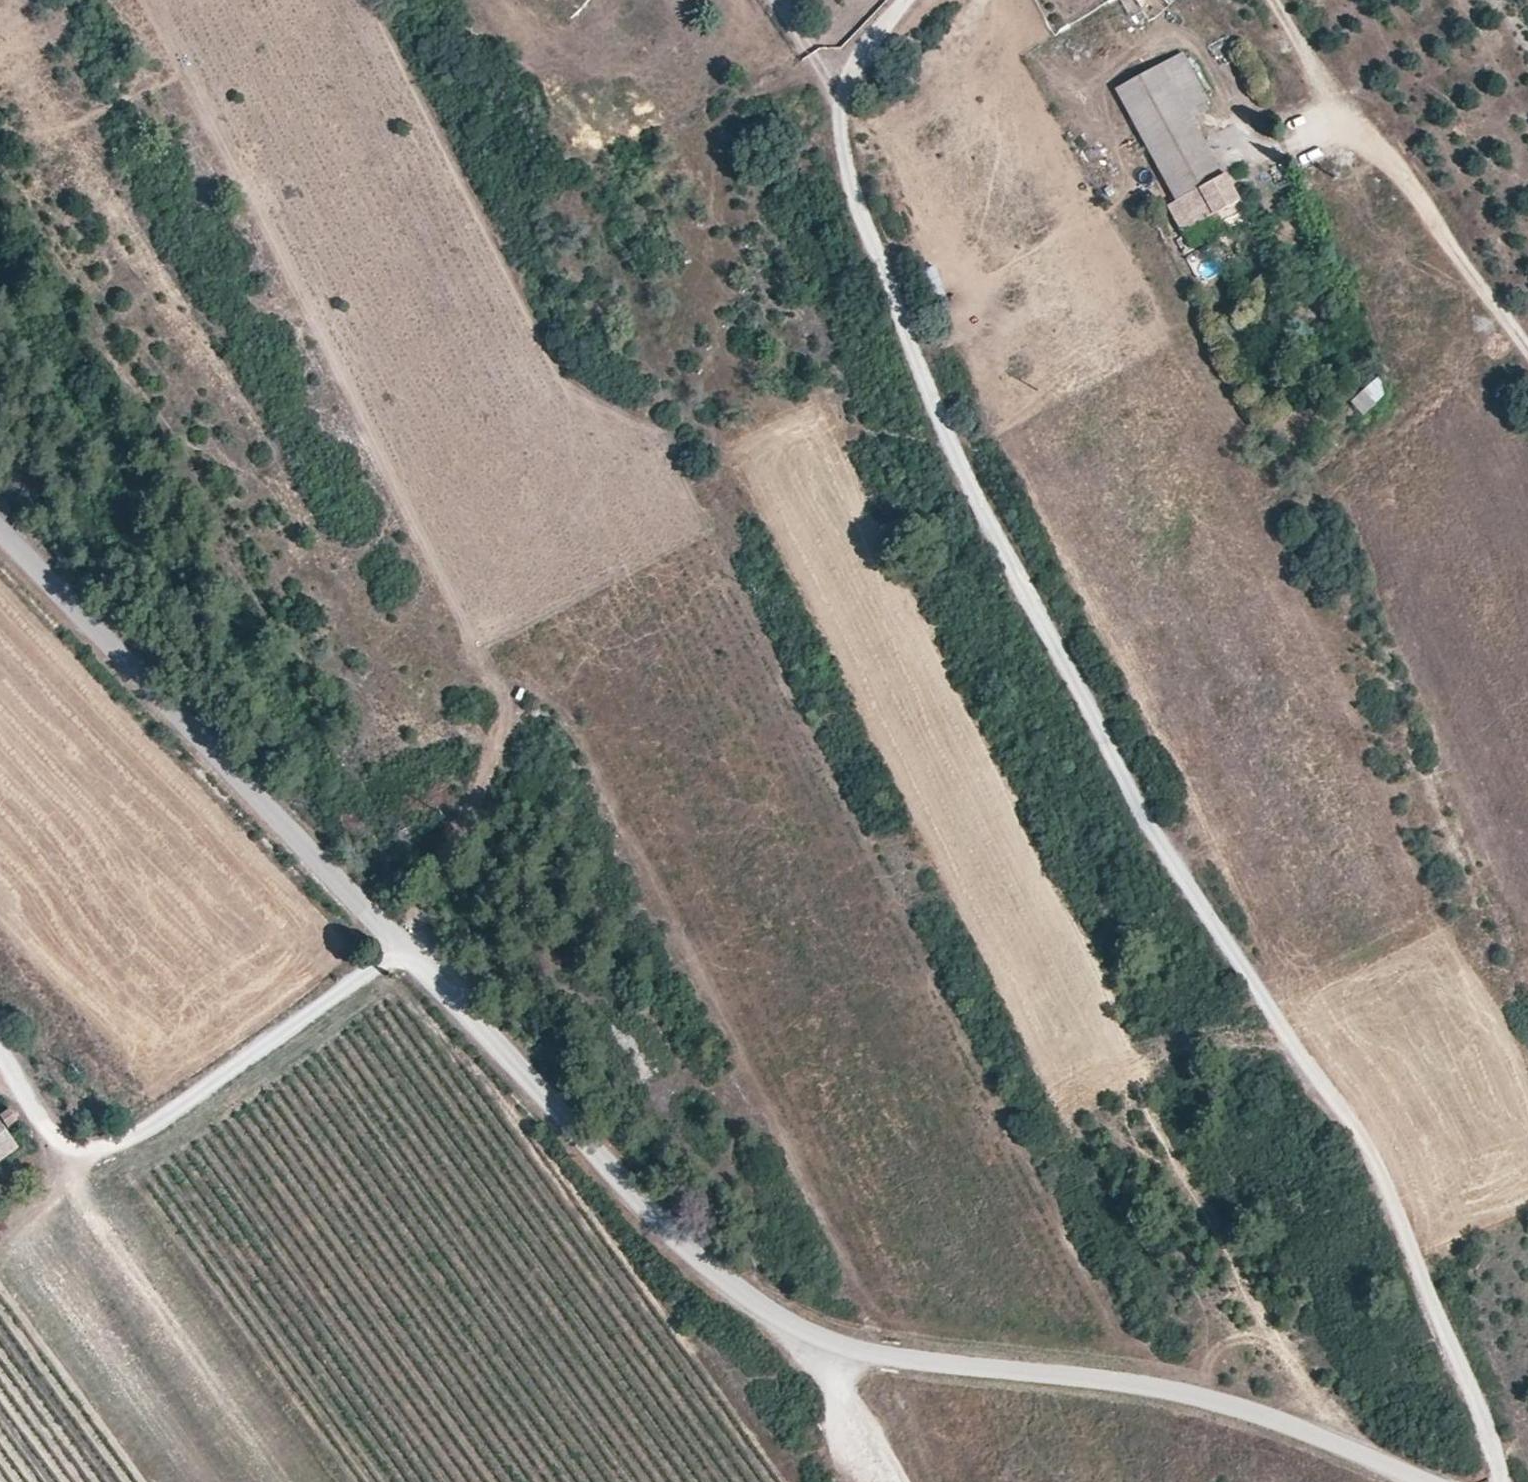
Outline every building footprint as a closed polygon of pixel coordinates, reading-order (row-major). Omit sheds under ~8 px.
[(1225,177),(1209,149),(1188,109),(1206,99),(1180,52),(1113,89),(1175,200),(1164,208),(1178,234),(1240,202),(1228,178),(1225,177)] [(927,270),(934,296),(944,293),(937,267),(927,270)] [(1380,379),(1350,397),(1359,413),(1389,395),(1380,379)] [(23,1124),(15,1111),(0,1120),(8,1133),(23,1124)] [(19,1149),(8,1133),(0,1120),(0,1162),(19,1149)]
